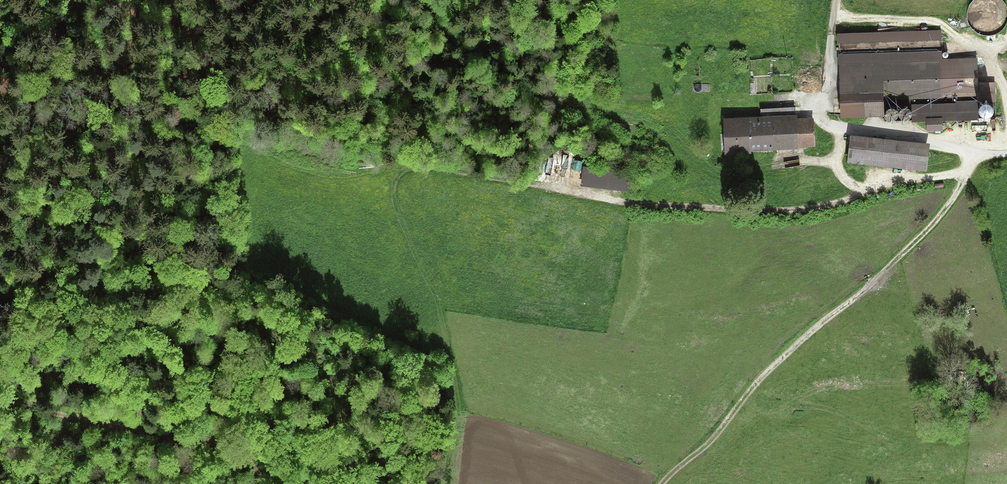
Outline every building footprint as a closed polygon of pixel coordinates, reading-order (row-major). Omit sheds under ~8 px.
[(938,32),(839,35),(839,42),(938,39),(938,32)] [(841,116),(841,117),(881,116),(881,100),(940,98),(940,92),(978,91),(977,61),(939,63),(938,54),(839,57),(841,116)] [(955,106),(911,107),(912,122),(926,121),(927,131),(940,130),(940,121),(955,121),(955,106)] [(909,118),(910,116),(910,113),(909,111),(908,109),(905,108),(903,108),(901,109),(899,111),(898,113),(898,115),(899,118),(900,119),(903,120),(905,121),(908,120),(909,118)] [(895,119),(897,116),(897,114),(896,112),(895,110),(893,109),(890,109),(888,109),(886,111),(885,113),(884,115),(885,117),(886,119),(889,121),(891,121),(894,120),(895,119)] [(728,151),(811,146),(810,123),(794,124),(794,120),(726,124),(728,151)] [(849,163),(923,171),(925,152),(851,144),(849,163)] [(627,171),(583,167),(582,186),(626,189),(627,171)]
